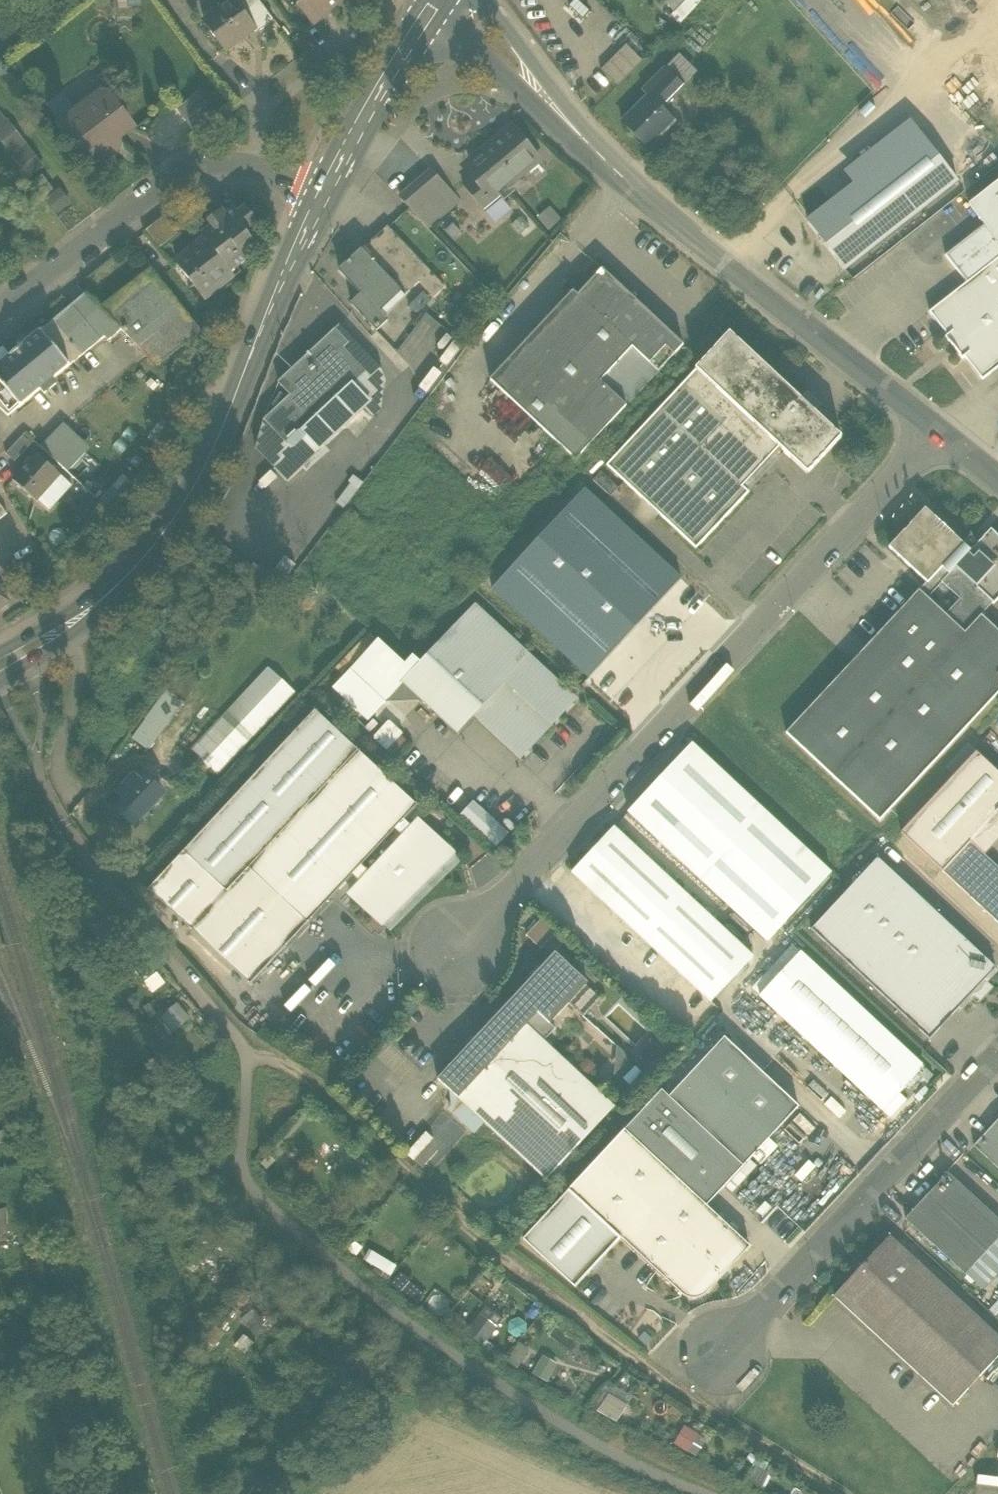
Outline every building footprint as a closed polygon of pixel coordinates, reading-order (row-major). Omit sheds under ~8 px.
[(233,5),(251,30),(255,35),(274,21),(258,0),(240,0),(233,5)] [(345,0),(297,0),(296,8),(314,28),(336,10),(337,1),(345,0)] [(576,0),(575,0),(569,6),(583,19),(589,12),(576,0)] [(683,20),(700,2),(698,0),(686,0),(674,12),(683,20)] [(240,38),(251,30),(233,5),(231,3),(217,13),(220,18),(207,29),(225,52),(241,39),(240,38)] [(600,70),(617,87),(642,61),(626,45),(600,70)] [(678,54),(665,68),(683,86),(697,72),(678,54)] [(622,123),(648,149),(675,121),(662,108),(683,86),(665,68),(643,91),(648,97),(622,123)] [(86,159),(93,160),(104,152),(105,155),(109,155),(116,150),(116,147),(114,144),(116,143),(117,135),(130,125),(107,93),(102,93),(93,99),(93,104),(94,106),(79,117),(69,116),(59,124),(86,159)] [(176,109),(193,132),(212,117),(195,95),(176,109)] [(43,166),(2,106),(0,107),(0,142),(25,179),(43,166)] [(909,120),(843,172),(853,185),(919,133),(909,120)] [(473,178),(491,199),(492,199),(498,194),(538,160),(511,128),(469,163),(478,174),(473,178)] [(853,185),(807,221),(845,270),(957,182),(919,133),(853,185)] [(428,207),(448,188),(432,171),(411,189),(428,207)] [(463,186),(484,211),(495,202),(492,199),(491,199),(473,178),(463,186)] [(984,226),(945,256),(967,283),(929,313),(947,336),(945,338),(962,359),(964,357),(982,380),(997,368),(997,182),(968,205),(984,226)] [(400,199),(427,227),(459,200),(448,188),(428,207),(411,189),(400,199)] [(510,209),(498,194),(492,199),(495,202),(484,211),(493,223),(510,209)] [(200,235),(205,241),(230,273),(246,260),(241,253),(254,243),(247,234),(258,224),(245,207),(237,213),(234,209),(226,215),(222,210),(207,222),(211,227),(200,235)] [(153,242),(160,251),(179,236),(164,217),(145,232),(153,242)] [(361,251),(380,270),(405,246),(387,227),(361,251)] [(378,489),(471,574),(713,314),(604,228),(484,376),(470,368),(378,489)] [(233,276),(230,273),(205,241),(197,247),(178,263),(177,262),(176,263),(204,299),(233,276)] [(445,288),(405,246),(380,270),(401,293),(404,296),(419,282),(434,298),(445,288)] [(351,305),(376,332),(388,321),(380,313),(401,293),(380,270),(361,251),(339,271),(362,295),(351,305)] [(149,269),(100,308),(109,317),(156,280),(149,269)] [(121,330),(156,366),(198,333),(156,280),(109,317),(108,317),(121,330)] [(41,331),(73,363),(105,337),(108,340),(121,330),(108,317),(109,317),(100,308),(86,294),(41,331)] [(256,448),(287,481),(343,429),(343,424),(362,407),(372,418),(381,410),(384,378),(381,370),(339,326),(278,383),(290,396),(264,420),(256,448)] [(8,416),(40,389),(44,393),(56,384),(52,379),(73,363),(41,331),(0,365),(0,408),(8,416)] [(695,370),(779,448),(784,453),(807,475),(841,438),(729,334),(695,370)] [(742,487),(779,448),(695,370),(606,466),(696,549),(748,493),(748,492),(742,487)] [(63,423),(58,428),(85,453),(90,448),(63,423)] [(76,462),(85,453),(58,428),(50,437),(76,462)] [(11,452),(19,460),(33,444),(25,437),(11,452)] [(68,471),(76,462),(50,437),(41,446),(68,471)] [(742,487),(748,492),(784,453),(779,448),(742,487)] [(12,480),(36,501),(60,475),(36,453),(12,480)] [(593,481),(610,497),(618,489),(601,472),(593,481)] [(584,489),(492,589),(589,679),(681,579),(584,489)] [(927,583),(928,584),(942,568),(963,546),(963,545),(925,509),(889,548),(927,583)] [(970,552),(968,554),(973,559),(979,553),(994,568),(976,587),(955,568),(948,574),(949,575),(942,583),(960,600),(945,615),(964,633),(981,615),(992,603),(993,604),(997,599),(997,536),(991,529),(970,552)] [(963,546),(942,568),(948,574),(955,568),(976,587),(994,568),(979,553),(973,559),(968,554),(970,552),(963,546)] [(269,578),(280,586),(296,565),(285,557),(269,578)] [(919,591),(928,599),(942,583),(949,575),(948,574),(942,568),(928,584),(927,583),(919,591)] [(960,600),(942,583),(928,599),(945,615),(960,600)] [(8,601),(0,589),(0,606),(8,601)] [(981,615),(964,633),(945,615),(928,599),(919,591),(786,734),(880,821),(997,693),(997,631),(981,615)] [(475,606),(421,664),(420,665),(456,698),(473,714),(520,758),(575,699),(475,606)] [(423,700),(440,716),(456,698),(420,665),(421,664),(413,656),(405,665),(377,640),(350,669),(386,702),(387,701),(404,682),(423,700)] [(179,668),(142,717),(146,720),(150,723),(171,696),(182,705),(199,683),(179,668)] [(191,750),(218,775),(294,694),(267,669),(191,750)] [(368,722),(386,702),(350,669),(332,689),(368,722)] [(404,682),(387,701),(423,700),(404,682)] [(171,696),(150,723),(162,732),(182,705),(171,696)] [(473,714),(456,698),(440,716),(457,732),(473,714)] [(226,892),(248,868),(358,751),(315,712),(184,852),(226,892)] [(133,727),(138,731),(146,720),(142,717),(141,716),(133,727)] [(373,734),(393,755),(409,740),(389,719),(373,734)] [(148,751),(162,732),(150,723),(146,720),(138,731),(132,739),(148,751)] [(831,873),(692,744),(628,813),(767,942),(831,873)] [(307,923),(353,874),(361,866),(417,806),(358,751),(248,868),(307,923)] [(997,923),(997,869),(984,856),(970,843),(996,814),(997,816),(997,773),(976,753),(901,833),(942,871),(997,923)] [(110,799),(136,824),(162,795),(136,771),(110,799)] [(495,847),(509,832),(474,799),(460,814),(495,847)] [(984,856),(997,842),(997,816),(996,814),(970,843),(984,856)] [(419,822),(370,874),(362,882),(350,895),(380,923),(448,849),(419,822)] [(753,957),(614,828),(572,873),(711,1002),(753,957)] [(184,852),(148,890),(250,984),(307,923),(248,868),(226,892),(184,852)] [(811,930),(929,1040),(996,968),(877,859),(811,930)] [(353,874),(362,882),(370,874),(361,866),(353,874)] [(526,935),(541,949),(557,932),(543,918),(526,935)] [(751,989),(760,997),(801,953),(792,945),(751,989)] [(438,1079),(458,1098),(526,1025),(537,1013),(549,1024),(587,983),(555,953),(438,1079)] [(760,997),(833,1065),(874,1021),(801,953),(760,997)] [(177,1003),(163,1016),(174,1029),(189,1016),(177,1003)] [(924,1067),(874,1021),(833,1065),(883,1111),(924,1067)] [(458,1098),(546,1180),(614,1107),(526,1025),(458,1098)] [(662,1091),(625,1131),(706,1207),(798,1107),(724,1038),(669,1098),(662,1091)] [(647,1065),(662,1053),(653,1040),(637,1052),(647,1065)] [(612,1075),(628,1057),(612,1043),(596,1061),(612,1075)] [(997,1168),(997,1120),(974,1146),(997,1168)] [(621,1238),(665,1279),(720,1220),(706,1207),(625,1131),(569,1190),(621,1238)] [(966,1274),(989,1249),(997,1239),(997,1220),(947,1174),(906,1219),(966,1274)] [(575,1288),(621,1238),(569,1190),(523,1239),(575,1288)] [(750,1247),(720,1220),(665,1279),(682,1294),(683,1296),(689,1298),(693,1299),(701,1297),(707,1294),(750,1247)] [(953,1406),(997,1357),(997,1337),(889,1236),(834,1296),(953,1406)] [(989,1249),(997,1258),(997,1239),(989,1249)] [(989,1249),(966,1274),(983,1290),(997,1274),(997,1258),(989,1249)] [(487,1344),(502,1316),(483,1305),(467,1334),(487,1344)] [(543,1355),(533,1371),(548,1380),(558,1363),(543,1355)] [(618,1421),(632,1394),(609,1383),(595,1410),(618,1421)] [(674,1442),(696,1456),(707,1439),(684,1425),(674,1442)] [(760,1459),(751,1484),(761,1488),(771,1463),(760,1459)]
